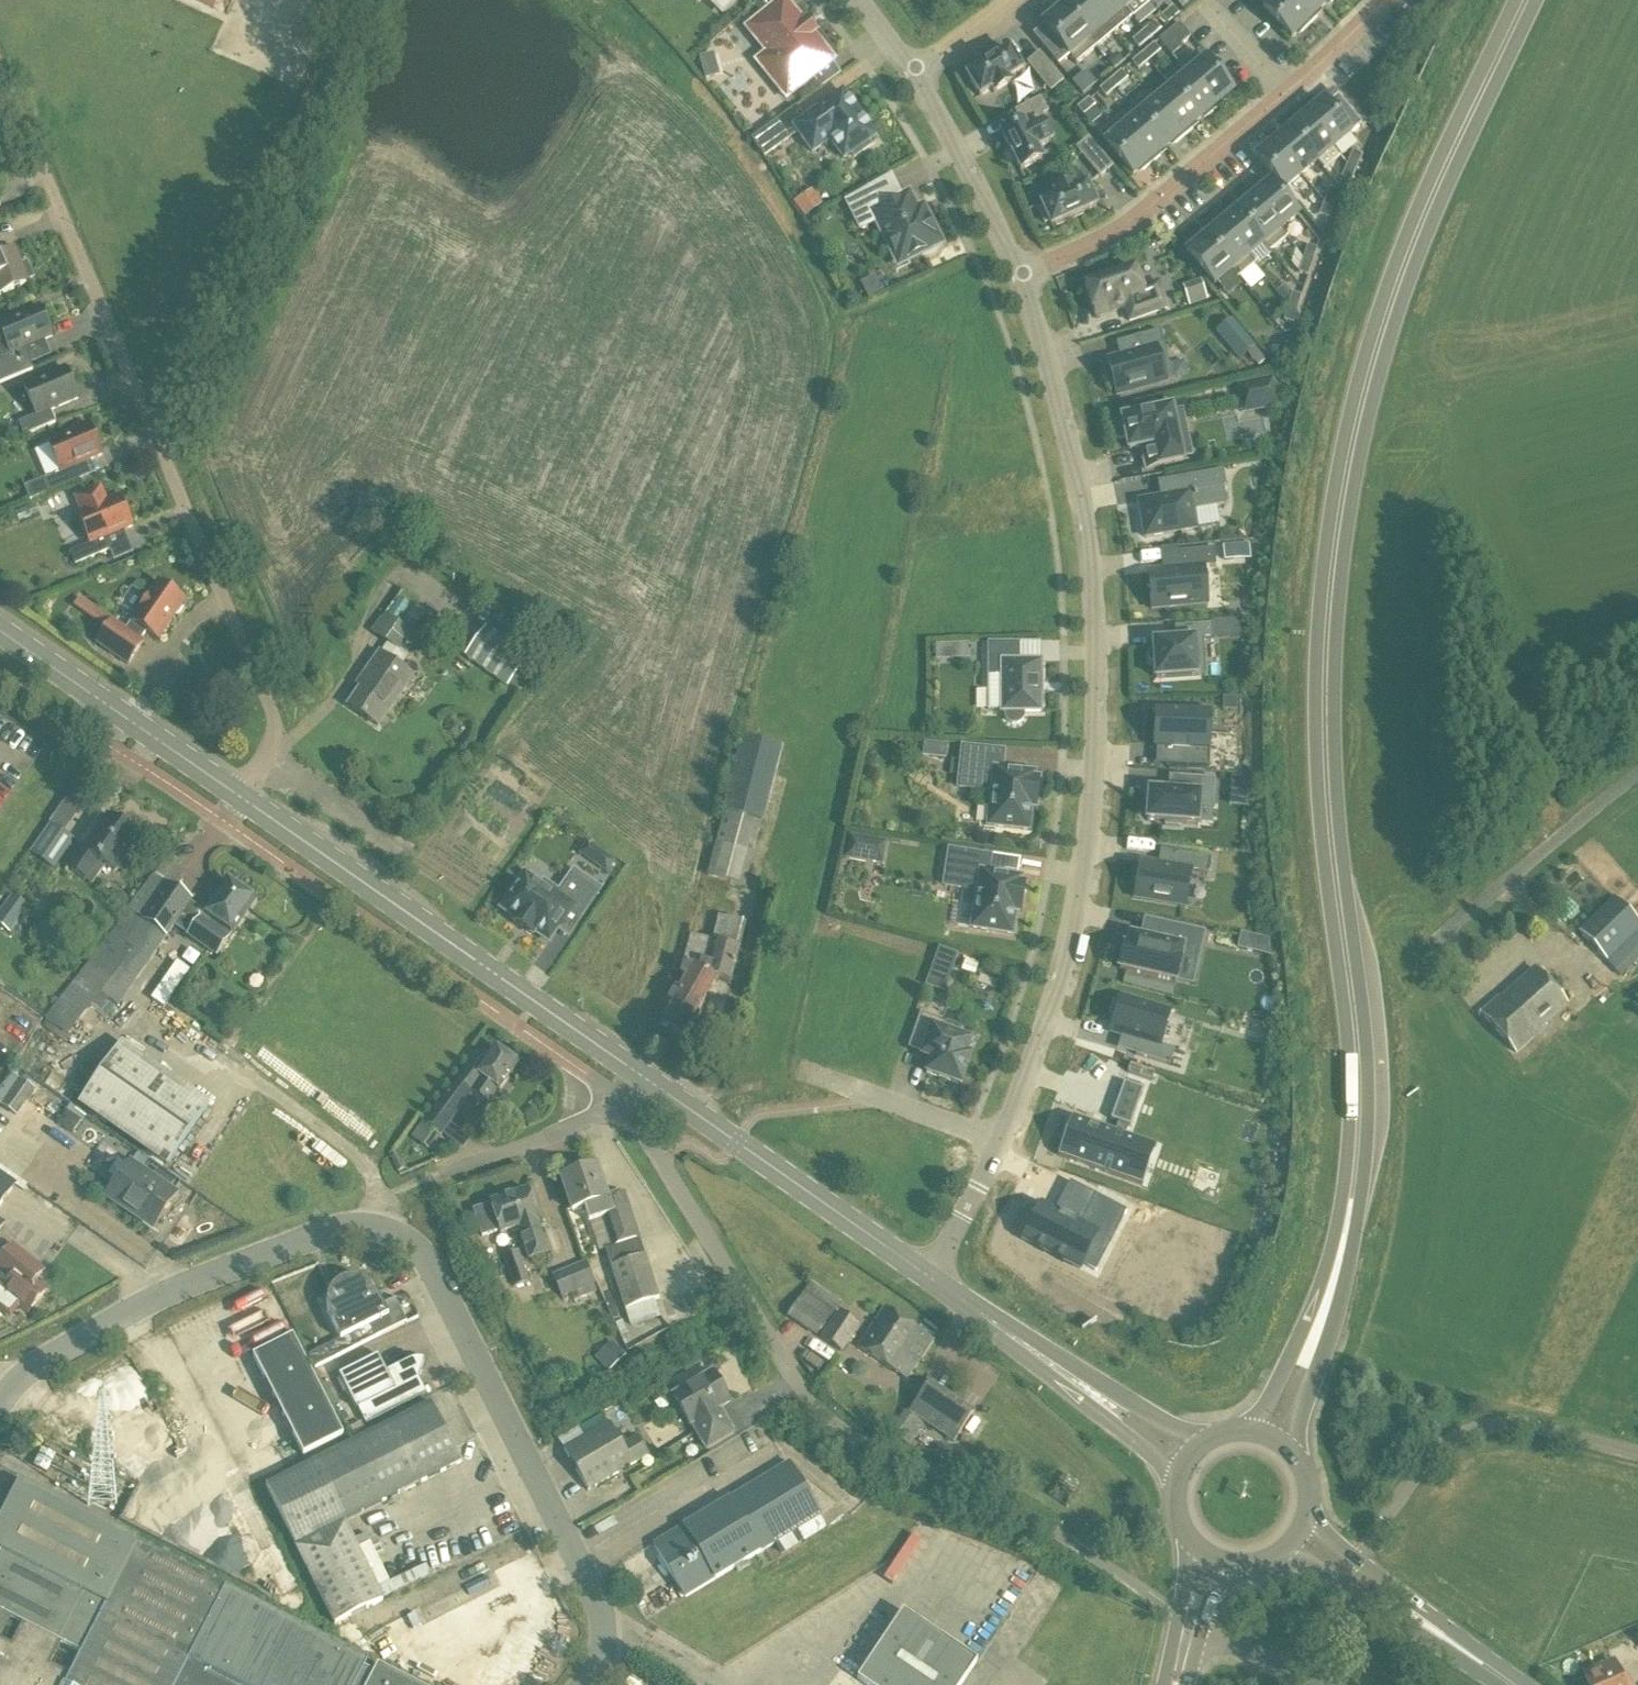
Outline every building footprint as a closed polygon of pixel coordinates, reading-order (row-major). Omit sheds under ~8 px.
[(218,0),(193,0),(214,9),(218,0)] [(734,0),(711,0),(722,11),(734,0)] [(833,60),(812,34),(815,32),(806,21),(803,23),(785,0),(781,0),(747,28),(774,62),(764,70),(786,98),(833,60)] [(1062,8),(1089,40),(1089,39),(1096,47),(1114,33),(1087,0),(1071,0),(1062,8)] [(1114,33),(1132,17),(1125,9),(1117,0),(1087,0),(1114,33)] [(1125,9),(1136,0),(1117,0),(1125,9)] [(1286,0),(1270,0),(1262,8),(1292,37),(1299,30),(1301,31),(1309,23),(1286,0)] [(1316,0),(1286,0),(1309,23),(1317,16),(1315,14),(1322,7),(1316,0)] [(1168,24),(1179,15),(1172,7),(1161,17),(1168,24)] [(1089,40),(1062,8),(1043,23),(1046,27),(1034,37),(1058,65),(1070,56),(1076,64),(1096,47),(1089,39),(1089,40)] [(1144,32),(1150,39),(1160,30),(1154,23),(1144,31),(1144,32)] [(1190,37),(1179,23),(1170,31),(1181,45),(1190,37)] [(1139,48),(1150,39),(1144,32),(1144,31),(1132,41),(1139,48)] [(1143,53),(1149,60),(1160,52),(1154,44),(1143,53)] [(1022,70),(1009,50),(1005,52),(1003,50),(991,57),(993,60),(967,76),(980,97),(991,89),(994,93),(1010,83),(1008,79),(1022,70)] [(699,56),(706,78),(718,75),(712,52),(699,56)] [(1116,52),(1106,61),(1113,69),(1123,61),(1116,52)] [(1051,92),(1063,81),(1039,53),(1027,64),(1051,92)] [(1138,70),(1149,60),(1143,53),(1132,62),(1138,70)] [(1188,74),(1217,108),(1225,102),(1223,100),(1231,93),(1205,60),(1189,74),(1188,74)] [(1188,74),(1189,74),(1182,66),(1164,81),(1171,89),(1172,88),(1199,120),(1206,114),(1208,116),(1217,108),(1188,74)] [(1111,80),(1117,88),(1127,79),(1121,71),(1111,80)] [(1106,97),(1117,88),(1111,80),(1100,90),(1106,97)] [(1191,127),(1199,120),(1172,88),(1171,89),(1156,101),(1184,135),(1192,128),(1191,127)] [(843,91),(795,127),(812,152),(830,139),(844,158),(851,153),(854,157),(870,146),(867,142),(875,136),(843,91)] [(1156,101),(1150,93),(1132,108),(1139,116),(1140,115),(1166,147),(1174,141),(1175,143),(1184,135),(1156,101)] [(1038,126),(1035,119),(1047,113),(1040,98),(1015,111),(1022,124),(1002,135),(1020,170),(1042,159),(1036,149),(1050,142),(1049,139),(1053,137),(1046,124),(1042,126),(1041,124),(1038,126)] [(1083,116),(1095,106),(1088,99),(1077,108),(1083,116)] [(1306,114),(1333,148),(1350,133),(1323,101),(1315,108),(1313,106),(1305,114),(1306,114)] [(1132,108),(1117,120),(1124,128),(1123,128),(1152,162),(1160,155),(1158,154),(1166,147),(1140,115),(1139,116),(1132,108)] [(1317,161),(1333,148),(1306,114),(1305,114),(1296,121),(1298,123),(1290,129),(1317,161)] [(1123,128),(1124,128),(1117,120),(1099,135),(1133,175),(1141,168),(1143,170),(1152,162),(1123,128)] [(787,140),(773,122),(751,138),(764,157),(787,140)] [(1301,175),(1317,161),(1290,129),(1282,136),(1281,134),(1272,141),(1273,141),(1301,175)] [(1112,167),(1089,138),(1077,148),(1100,177),(1112,167)] [(1284,189),(1301,175),(1273,141),(1272,141),(1264,148),(1265,150),(1257,157),(1284,189)] [(1347,164),(1356,168),(1362,155),(1353,151),(1347,164)] [(1356,168),(1347,164),(1341,177),(1351,181),(1356,168)] [(1278,227),(1281,229),(1297,215),(1270,183),(1262,190),(1260,188),(1252,195),(1278,227)] [(1096,206),(1086,184),(1074,190),(1072,186),(1054,194),(1056,198),(1041,204),(1043,209),(1039,211),(1045,224),(1049,222),(1051,226),(1055,224),(1057,227),(1070,221),(1068,219),(1096,206)] [(804,218),(823,204),(812,189),(793,203),(804,218)] [(1333,206),(1334,206),(1339,193),(1329,189),(1324,203),(1333,206)] [(921,215),(909,192),(879,207),(872,194),(849,205),(860,229),(875,221),(900,272),(910,267),(908,262),(919,256),(920,257),(922,258),(923,258),(925,259),(927,259),(929,258),(932,258),(934,257),(935,256),(937,254),(937,253),(939,251),(939,250),(940,248),(940,245),(943,244),(927,212),(921,215)] [(1287,237),(1281,229),(1278,227),(1252,195),(1243,203),(1245,205),(1237,211),(1262,240),(1263,244),(1270,252),(1287,237)] [(1328,220),(1334,206),(1333,206),(1324,203),(1319,216),(1328,220)] [(1248,256),(1263,244),(1262,240),(1237,211),(1229,217),(1228,215),(1219,222),(1246,254),(1248,256)] [(1255,264),(1248,256),(1246,254),(1219,222),(1210,230),(1212,232),(1205,238),(1229,267),(1230,271),(1237,279),(1255,264)] [(1214,284),(1230,271),(1229,267),(1205,238),(1197,244),(1195,242),(1186,250),(1214,284)] [(1302,263),(1311,266),(1317,249),(1307,246),(1302,263)] [(29,283),(28,281),(34,278),(27,262),(21,264),(14,247),(0,253),(0,295),(29,283)] [(1308,276),(1311,266),(1302,263),(1298,273),(1308,276)] [(1142,289),(1135,269),(1117,275),(1116,271),(1102,276),(1103,280),(1085,286),(1096,317),(1125,307),(1129,321),(1167,308),(1158,283),(1142,289)] [(1288,305),(1298,308),(1302,296),(1292,293),(1288,305)] [(1294,324),(1298,308),(1288,305),(1283,321),(1294,324)] [(24,348),(52,337),(39,306),(0,322),(0,329),(4,340),(0,344),(0,356),(1,358),(0,358),(0,384),(33,370),(24,348)] [(1137,351),(1106,359),(1116,395),(1173,379),(1159,329),(1133,337),(1137,351)] [(1245,333),(1229,346),(1240,358),(1247,353),(1253,347),(1255,346),(1245,333)] [(1286,344),(1282,358),(1292,361),(1296,347),(1286,344)] [(1253,347),(1247,353),(1258,366),(1264,360),(1253,347)] [(24,436),(51,424),(55,422),(50,410),(78,399),(65,368),(23,385),(36,415),(18,422),(24,436)] [(1242,415),(1279,406),(1273,376),(1235,384),(1242,415)] [(1123,422),(1114,424),(1117,440),(1126,438),(1129,451),(1141,448),(1146,469),(1182,462),(1182,459),(1191,457),(1181,410),(1172,412),(1171,408),(1122,418),(1123,422)] [(47,441),(60,471),(43,478),(24,486),(29,501),(79,479),(74,466),(101,455),(88,424),(47,441)] [(1185,493),(1136,500),(1142,537),(1192,529),(1193,529),(1190,511),(1224,506),(1221,487),(1223,487),(1221,471),(1182,477),(1185,493)] [(108,500),(101,485),(74,497),(80,512),(77,513),(90,544),(70,552),(75,565),(110,551),(104,538),(132,527),(119,496),(108,500)] [(1149,589),(1151,612),(1209,606),(1206,567),(1216,566),(1214,548),(1179,551),(1178,547),(1160,549),(1162,568),(1147,570),(1147,577),(1145,579),(1146,587),(1149,589)] [(158,639),(175,614),(179,613),(183,607),(182,604),(184,601),(157,582),(131,620),(125,630),(112,620),(79,597),(73,606),(106,629),(97,642),(127,664),(143,642),(140,640),(147,631),(158,639)] [(413,676),(400,667),(409,655),(401,650),(413,633),(384,613),(371,631),(387,642),(360,680),(365,683),(349,706),(378,726),(413,676)] [(1240,636),(1242,618),(1231,619),(1232,637),(1240,636)] [(1153,678),(1203,675),(1201,640),(1211,639),(1210,625),(1183,626),(1184,640),(1152,642),(1152,645),(1148,646),(1149,661),(1153,660),(1153,678)] [(486,627),(465,655),(506,685),(527,656),(486,627)] [(1021,635),(1021,650),(1042,650),(1042,635),(1021,635)] [(1005,710),(1005,715),(1007,719),(1011,722),(1016,722),(1021,719),(1023,715),(1023,710),(1040,710),(1041,659),(1019,659),(1019,641),(988,641),(988,674),(1001,674),(1001,710),(1005,710)] [(1223,709),(1236,710),(1236,698),(1223,698),(1223,709)] [(1154,709),(1154,744),(1170,744),(1170,758),(1211,758),(1211,709),(1154,709)] [(741,747),(729,802),(744,805),(737,838),(758,843),(780,742),(757,737),(755,750),(741,747)] [(1035,806),(1038,777),(1033,777),(1034,771),(1001,768),(1003,749),(962,745),(957,785),(992,789),(990,805),(996,805),(994,824),(1028,828),(1030,805),(1035,806)] [(1246,777),(1243,776),(1231,776),(1229,801),(1245,802),(1248,802),(1246,777)] [(1197,823),(1199,802),(1213,802),(1214,780),(1179,777),(1178,793),(1150,791),(1148,820),(1166,821),(1166,823),(1181,824),(1181,822),(1197,823)] [(107,816),(85,848),(81,845),(66,867),(92,884),(105,866),(113,871),(137,837),(107,816)] [(54,870),(74,840),(50,823),(29,852),(54,870)] [(850,835),(847,857),(867,861),(870,839),(850,835)] [(713,870),(740,879),(752,846),(725,836),(713,870)] [(990,854),(949,847),(943,883),(977,889),(971,925),(1011,932),(1015,909),(1020,910),(1024,882),(1019,881),(1020,876),(987,871),(990,854)] [(607,872),(614,861),(598,849),(597,850),(592,858),(593,862),(607,872)] [(1137,900),(1189,911),(1196,875),(1211,878),(1214,864),(1165,854),(1162,866),(1145,862),(1144,866),(1142,866),(1139,879),(1141,879),(1137,900)] [(183,914),(192,900),(154,874),(127,910),(128,910),(89,959),(44,1019),(67,1036),(101,994),(117,1006),(166,937),(166,938),(175,925),(183,914)] [(501,908),(515,918),(513,921),(532,934),(534,931),(548,941),(568,913),(579,920),(597,893),(570,874),(558,891),(543,881),(541,885),(525,874),(501,908)] [(186,936),(216,957),(229,938),(229,937),(255,901),(226,881),(204,911),(203,913),(204,913),(200,918),(199,917),(195,923),(183,914),(175,925),(187,934),(186,936)] [(1637,930),(1637,923),(1614,898),(1579,932),(1606,961),(1637,930)] [(20,918),(4,905),(0,911),(0,927),(9,933),(20,918)] [(737,929),(739,911),(719,909),(717,927),(737,929)] [(1119,968),(1176,982),(1181,957),(1194,960),(1201,932),(1161,922),(1156,942),(1131,935),(1128,946),(1124,946),(1119,968)] [(1269,938),(1258,936),(1241,932),(1238,948),(1261,953),(1271,955),(1269,938)] [(944,993),(958,954),(939,948),(925,986),(944,993)] [(685,952),(661,1014),(687,1025),(712,962),(685,952)] [(163,1007),(167,1002),(189,971),(184,967),(176,962),(150,998),(163,1007)] [(1516,1053),(1562,1012),(1530,975),(1502,1000),(1499,997),(1480,1014),(1516,1053)] [(1115,1015),(1110,1031),(1138,1039),(1135,1053),(1170,1063),(1174,1049),(1161,1045),(1170,1011),(1120,997),(1119,1001),(1116,1000),(1112,1014),(1115,1015)] [(956,1034),(959,1026),(921,1012),(909,1045),(923,1050),(921,1054),(931,1058),(926,1071),(960,1083),(970,1054),(965,1052),(970,1038),(956,1034)] [(169,1166),(210,1106),(121,1045),(80,1105),(169,1166)] [(481,1058),(472,1071),(465,1066),(423,1122),(422,1121),(413,1134),(422,1141),(430,1128),(441,1136),(472,1094),(488,1105),(497,1090),(499,1091),(517,1064),(493,1048),(485,1061),(481,1058)] [(1130,1064),(1128,1073),(1151,1081),(1154,1073),(1130,1064)] [(35,1090),(11,1072),(0,1088),(0,1106),(16,1117),(35,1090)] [(1119,1122),(1116,1132),(1073,1117),(1059,1155),(1126,1179),(1140,1140),(1125,1135),(1128,1126),(1130,1126),(1143,1090),(1125,1084),(1112,1120),(1119,1122)] [(70,1105),(66,1111),(57,1122),(72,1133),(80,1121),(82,1122),(86,1116),(70,1105)] [(154,1226),(175,1196),(128,1164),(107,1194),(154,1226)] [(658,1293),(624,1193),(607,1198),(596,1166),(561,1178),(572,1211),(585,1207),(590,1221),(603,1216),(612,1244),(606,1246),(626,1304),(632,1327),(660,1318),(653,1295),(658,1293)] [(10,1177),(0,1171),(0,1208),(16,1185),(18,1183),(10,1177)] [(1138,1242),(1157,1203),(1116,1184),(1099,1221),(1051,1198),(1030,1243),(1101,1276),(1121,1234),(1138,1242)] [(490,1202),(490,1204),(472,1210),(481,1238),(499,1231),(500,1234),(517,1228),(524,1250),(527,1260),(548,1253),(545,1243),(538,1221),(537,1222),(527,1190),(490,1202)] [(0,1262),(0,1312),(10,1320),(20,1307),(27,1313),(45,1291),(34,1282),(43,1271),(12,1246),(0,1262)] [(513,1287),(530,1282),(519,1250),(502,1255),(513,1287)] [(585,1261),(552,1275),(561,1298),(575,1292),(578,1299),(591,1293),(594,1292),(591,1285),(595,1284),(585,1261)] [(400,1310),(388,1316),(376,1292),(374,1289),(372,1286),(370,1284),(366,1281),(362,1279),(358,1278),(353,1278),(346,1279),(342,1280),(338,1282),(335,1285),(333,1287),(330,1291),(328,1295),(327,1298),(327,1301),(327,1308),(328,1313),(347,1351),(406,1322),(400,1310)] [(818,1336),(834,1313),(805,1293),(789,1316),(818,1336)] [(407,1318),(423,1311),(419,1301),(403,1307),(407,1318)] [(906,1379),(933,1340),(885,1308),(858,1347),(906,1379)] [(841,1352),(859,1325),(839,1311),(821,1338),(841,1352)] [(303,1455),(341,1436),(292,1337),(253,1357),(303,1455)] [(356,1409),(358,1408),(366,1424),(427,1393),(419,1378),(425,1358),(419,1357),(417,1357),(414,1357),(411,1358),(386,1371),(378,1355),(339,1375),(356,1409)] [(705,1446),(732,1429),(722,1414),(719,1416),(713,1407),(727,1398),(709,1368),(669,1393),(688,1423),(690,1422),(705,1446)] [(140,1369),(126,1379),(135,1390),(148,1380),(140,1369)] [(930,1384),(911,1412),(955,1442),(974,1413),(930,1384)] [(431,1403),(313,1462),(266,1486),(296,1546),(294,1547),(333,1625),(383,1598),(379,1587),(389,1582),(369,1542),(358,1547),(345,1521),(461,1463),(431,1403)] [(351,1436),(365,1429),(361,1421),(347,1428),(351,1436)] [(588,1490),(649,1455),(638,1436),(622,1445),(610,1422),(564,1449),(588,1490)] [(47,1473),(56,1456),(42,1449),(33,1466),(47,1473)] [(684,1598),(820,1515),(788,1462),(652,1545),(684,1598)] [(12,1479),(1,1470),(0,1470),(0,1490),(1,1491),(12,1479)] [(203,1673),(206,1668),(240,1684),(416,1684),(378,1666),(374,1673),(364,1668),(368,1660),(138,1543),(139,1541),(19,1480),(0,1518),(0,1684),(226,1684),(203,1673)] [(903,1576),(916,1571),(909,1552),(896,1557),(903,1576)] [(977,1661),(902,1611),(857,1679),(865,1684),(961,1684),(977,1661)] [(1613,1662),(1584,1675),(1588,1684),(1623,1684),(1613,1662)] [(835,1684),(848,1684),(850,1676),(838,1673),(835,1684)]
